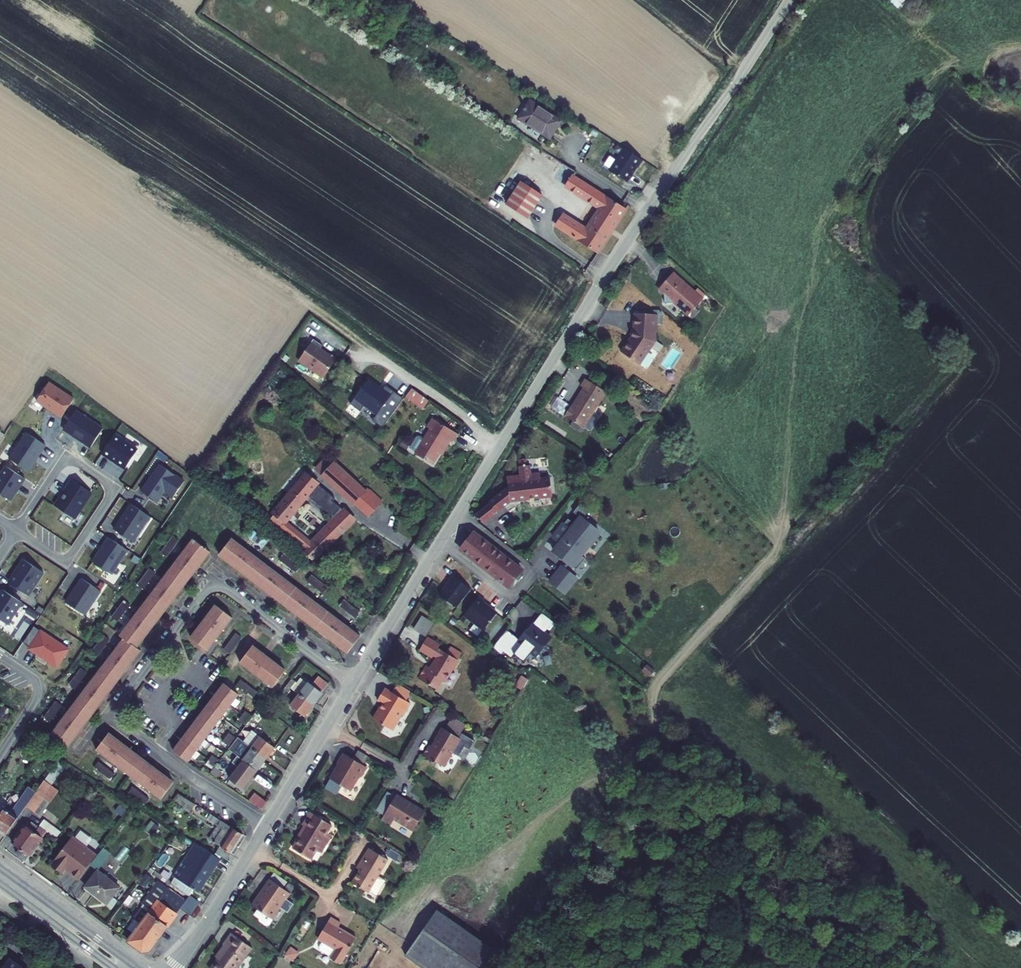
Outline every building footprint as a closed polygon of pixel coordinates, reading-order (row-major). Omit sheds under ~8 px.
[(897,8),(904,0),(888,0),(897,8)] [(558,116),(528,96),(516,114),(546,134),(558,116)] [(639,155),(621,144),(607,166),(623,177),(633,161),(634,162),(639,155)] [(626,205),(574,171),(566,182),(599,205),(618,216),(626,205)] [(504,209),(529,221),(542,195),(517,182),(504,209)] [(585,226),(562,212),(557,220),(598,248),(618,216),(599,205),(585,226)] [(662,293),(663,302),(672,301),(687,316),(702,299),(673,272),(660,286),(660,290),(662,293)] [(631,335),(620,352),(639,364),(654,341),(655,313),(637,313),(633,313),(632,332),(631,335)] [(314,338),(301,358),(326,375),(337,358),(335,357),(337,355),(330,351),(329,353),(321,348),(324,344),(314,338)] [(605,391),(584,378),(580,386),(583,387),(571,407),(570,406),(564,416),(583,427),(605,391)] [(381,428),(403,399),(385,385),(381,391),(377,388),(378,387),(368,379),(349,403),(359,411),(364,405),(376,414),(371,420),(381,428)] [(51,411),(61,417),(74,398),(48,381),(36,400),(47,408),(48,407),(52,410),(51,411)] [(419,395),(411,389),(405,397),(421,409),(428,401),(419,395)] [(90,447),(102,429),(75,411),(63,429),(90,447)] [(414,453),(414,454),(431,465),(447,441),(450,443),(456,435),(432,420),(426,428),(429,430),(423,440),(414,453)] [(46,445),(26,432),(9,458),(28,471),(46,445)] [(114,434),(102,453),(110,459),(110,457),(126,468),(138,449),(114,434)] [(408,449),(414,453),(423,440),(418,437),(415,438),(408,449)] [(401,439),(398,444),(404,448),(407,443),(401,439)] [(355,503),(368,489),(332,455),(328,457),(317,468),(355,503)] [(519,466),(520,475),(507,476),(509,488),(489,502),(490,503),(474,515),(482,521),(510,500),(552,495),(550,477),(540,478),(540,472),(531,473),(530,465),(526,465),(525,458),(518,459),(519,466)] [(159,463),(141,491),(157,501),(164,490),(173,496),(184,480),(159,463)] [(4,465),(0,471),(0,494),(8,499),(18,484),(19,485),(24,478),(4,465)] [(334,497),(308,473),(274,513),(275,513),(268,522),(279,531),(281,529),(307,551),(306,553),(314,561),(356,519),(346,509),(333,498),(334,497)] [(61,492),(63,493),(54,505),(72,517),(90,491),(71,479),(61,492)] [(370,491),(358,505),(370,517),(383,503),(370,491)] [(569,519),(554,538),(561,544),(555,551),(568,562),(564,567),(563,566),(551,581),(567,593),(579,578),(567,569),(571,564),(578,569),(587,558),(581,553),(588,544),(592,547),(602,535),(591,527),(593,525),(585,518),(591,509),(582,502),(575,511),(580,515),(574,523),(569,519)] [(114,529),(133,542),(150,516),(131,504),(114,529)] [(267,542),(251,529),(246,536),(263,548),(267,542)] [(423,533),(418,529),(409,537),(414,542),(423,533)] [(474,533),(460,549),(510,588),(511,587),(523,572),(523,571),(474,533)] [(166,557),(178,541),(172,536),(159,553),(166,557)] [(92,562),(111,574),(127,550),(108,537),(92,562)] [(209,552),(193,539),(118,637),(123,641),(50,735),(67,748),(141,651),(136,647),(209,552)] [(231,539),(218,555),(347,653),(359,637),(231,539)] [(299,566),(283,554),(279,560),(295,572),(299,566)] [(18,567),(19,568),(9,583),(28,596),(43,573),(23,559),(18,567)] [(141,589),(154,573),(147,568),(135,584),(141,589)] [(327,587),(311,575),(306,581),(322,593),(327,587)] [(441,595),(458,609),(472,590),(454,576),(449,583),(450,584),(441,595)] [(65,603),(84,615),(100,591),(81,578),(65,603)] [(7,625),(22,603),(3,590),(0,594),(0,620),(7,625)] [(479,598),(465,616),(484,631),(498,614),(485,604),(486,603),(479,598)] [(360,612),(344,600),(339,606),(354,618),(360,612)] [(117,621),(129,606),(123,601),(111,616),(117,621)] [(207,650),(232,618),(215,605),(190,638),(207,650)] [(551,632),(558,624),(543,613),(534,624),(533,623),(524,635),(523,634),(519,639),(510,650),(507,654),(512,659),(515,655),(525,662),(533,653),(538,657),(553,639),(546,634),(549,630),(551,632)] [(425,635),(434,622),(421,614),(413,627),(425,635)] [(27,650),(56,669),(68,651),(33,628),(29,634),(36,638),(29,648),(27,650)] [(499,641),(508,648),(510,650),(519,639),(508,630),(499,641)] [(22,644),(29,648),(36,638),(29,634),(22,644)] [(230,655),(241,639),(235,634),(224,650),(230,655)] [(97,656),(109,641),(103,636),(91,652),(97,656)] [(426,648),(413,640),(405,653),(418,661),(420,658),(423,659),(422,661),(422,663),(418,669),(413,666),(407,677),(424,688),(429,680),(432,682),(439,671),(439,670),(441,671),(445,663),(444,662),(425,650),(426,648)] [(503,655),(508,648),(499,641),(494,648),(503,655)] [(285,672),(252,646),(239,663),(272,688),(285,672)] [(72,688),(85,672),(79,667),(66,683),(72,688)] [(295,683),(290,679),(285,686),(290,689),(295,683)] [(239,680),(235,686),(251,698),(256,693),(239,680)] [(223,684),(215,695),(229,706),(236,696),(246,703),(242,708),(247,711),(243,716),(249,721),(255,713),(260,706),(251,699),(251,698),(235,686),(232,690),(223,684)] [(320,695),(307,684),(298,696),(312,706),(320,695)] [(398,684),(393,693),(407,702),(412,693),(398,684)] [(290,689),(285,686),(281,692),(285,695),(290,689)] [(393,693),(386,689),(378,701),(384,704),(375,720),(393,731),(402,715),(404,716),(411,704),(407,702),(393,693)] [(229,706),(215,695),(206,706),(220,717),(229,706)] [(312,706),(298,696),(290,707),(304,717),(312,706)] [(51,723),(64,707),(57,701),(45,718),(51,723)] [(220,717),(206,706),(198,718),(212,728),(220,717)] [(249,721),(241,732),(237,738),(245,744),(265,759),(273,748),(256,735),(262,728),(256,723),(260,717),(255,713),(249,721)] [(249,721),(243,716),(234,728),(241,732),(249,721)] [(212,728),(198,718),(189,729),(203,739),(212,728)] [(467,728),(454,720),(448,731),(460,739),(462,740),(465,735),(463,734),(467,728)] [(195,750),(203,739),(189,729),(181,740),(195,750)] [(433,747),(431,746),(424,757),(436,764),(437,763),(438,764),(447,768),(455,754),(461,758),(467,748),(472,751),(477,742),(465,735),(462,740),(460,739),(448,731),(443,729),(436,740),(437,740),(433,747)] [(109,734),(96,751),(160,799),(172,783),(109,734)] [(235,739),(229,734),(226,739),(233,743),(235,739)] [(226,739),(223,743),(229,747),(233,743),(226,739)] [(173,751),(187,762),(195,750),(181,740),(173,751)] [(256,771),(265,759),(245,744),(240,751),(246,756),(242,760),(256,771)] [(360,752),(355,760),(365,766),(370,758),(360,752)] [(355,760),(346,754),(339,765),(341,766),(332,780),(334,780),(343,786),(352,792),(362,777),(363,778),(369,768),(365,766),(355,760)] [(234,771),(228,779),(242,789),(256,771),(242,760),(237,755),(228,766),(234,771)] [(212,757),(209,761),(216,766),(218,762),(212,757)] [(212,770),(216,766),(209,761),(206,765),(212,770)] [(113,775),(98,763),(93,769),(109,781),(113,775)] [(334,780),(329,788),(338,794),(343,786),(334,780)] [(36,792),(25,808),(32,813),(42,798),(50,804),(59,791),(44,781),(36,792)] [(36,792),(28,787),(10,813),(4,808),(0,814),(0,833),(5,836),(25,808),(36,792)] [(149,799),(133,787),(128,793),(144,806),(149,799)] [(248,800),(260,809),(265,802),(254,793),(248,800)] [(195,805),(177,794),(172,801),(190,812),(195,805)] [(398,795),(383,820),(393,826),(396,820),(416,831),(420,823),(427,813),(418,807),(416,808),(407,802),(408,800),(398,795)] [(318,851),(323,854),(329,844),(325,841),(328,835),(334,826),(312,813),(304,826),(305,827),(307,828),(300,841),(294,850),(313,861),(318,851)] [(208,840),(219,847),(215,853),(226,860),(242,835),(210,815),(207,820),(216,826),(208,840)] [(158,830),(161,826),(156,822),(151,830),(155,833),(154,835),(158,837),(161,832),(158,830)] [(25,861),(46,833),(38,827),(35,831),(33,829),(30,827),(26,825),(11,845),(18,850),(15,854),(17,855),(17,858),(21,860),(24,860),(25,861)] [(305,827),(298,839),(300,841),(307,828),(305,827)] [(65,872),(77,881),(90,865),(96,857),(86,849),(91,842),(79,832),(73,839),(72,838),(50,866),(62,876),(65,872)] [(333,837),(328,835),(325,841),(329,844),(333,837)] [(174,878),(171,883),(171,884),(188,896),(193,889),(198,893),(219,860),(195,844),(173,877),(174,878)] [(364,864),(361,871),(353,884),(369,894),(389,861),(370,849),(362,863),(364,864)] [(113,873),(119,865),(107,857),(101,866),(113,873)] [(119,888),(97,871),(85,887),(106,904),(107,903),(112,906),(116,901),(111,897),(119,888)] [(288,884),(276,875),(271,881),(284,890),(288,884)] [(161,876),(157,882),(167,889),(171,884),(171,883),(161,876)] [(379,878),(370,893),(377,897),(386,882),(379,878)] [(271,881),(270,880),(265,888),(266,889),(253,907),(258,910),(271,919),(279,908),(281,909),(291,894),(284,890),(271,881)] [(141,924),(128,941),(141,952),(149,951),(180,909),(189,916),(199,904),(189,896),(185,902),(167,889),(157,882),(140,904),(142,905),(132,917),(141,924)] [(171,884),(167,889),(185,902),(189,896),(188,896),(171,884)] [(271,919),(258,910),(254,915),(258,918),(259,921),(265,925),(268,924),(271,919)] [(421,967),(488,967),(497,956),(437,911),(404,955),(421,967)] [(341,925),(331,918),(320,938),(324,940),(320,947),(320,950),(342,963),(358,937),(340,927),(341,925)] [(212,967),(240,967),(254,949),(234,934),(225,945),(227,947),(219,958),(212,967)] [(217,956),(219,958),(227,947),(225,945),(217,956)] [(11,960),(5,967),(22,967),(11,960)]
